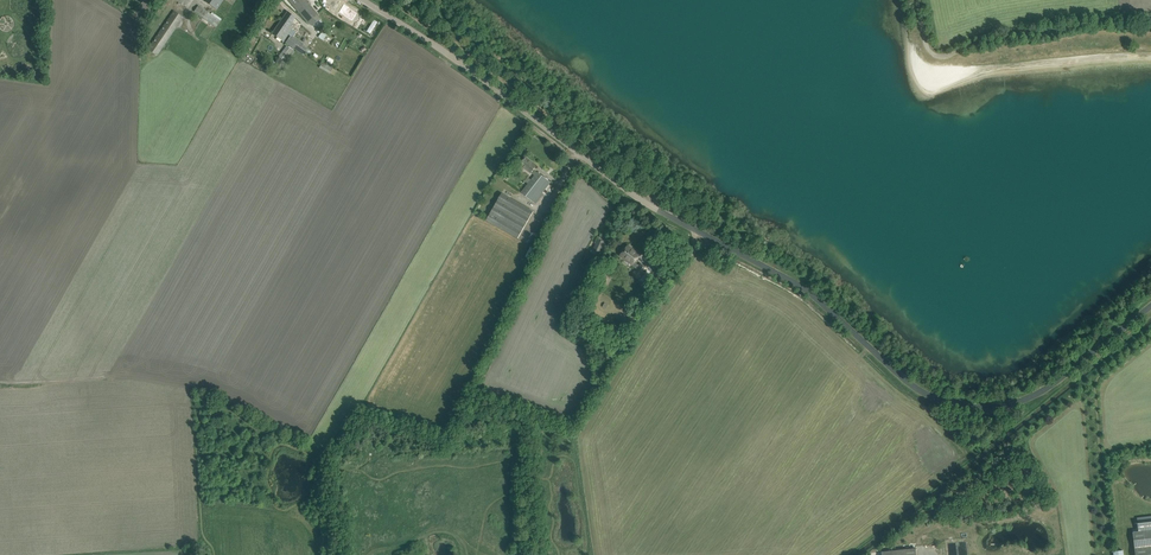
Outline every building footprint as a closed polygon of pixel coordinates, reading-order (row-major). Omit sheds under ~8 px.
[(205,1),(217,9),(224,0),(206,0),(205,1)] [(308,22),(316,15),(307,4),(309,3),(307,0),(289,0),(308,22)] [(349,8),(349,7),(343,4),(339,12),(352,20),(356,12),(349,8)] [(212,12),(211,14),(198,5),(194,11),(216,27),(222,19),(212,12)] [(184,17),(174,10),(147,49),(157,56),(184,17)] [(287,12),(279,24),(272,33),(283,41),(288,34),(290,31),(291,29),(292,28),(290,27),(293,23),(291,22),(295,17),(287,12)] [(367,31),(370,33),(377,22),(373,20),(367,31)] [(318,37),(323,40),(326,35),(322,32),(318,37)] [(308,47),(291,36),(286,43),(305,56),(309,50),(307,48),(308,47)] [(292,50),(286,45),(278,57),(279,58),(272,69),(278,73),(285,62),(284,61),(290,52),(293,54),(294,51),(292,50)] [(332,68),(322,62),(319,67),(329,73),(332,68)] [(531,172),(535,174),(536,175),(529,184),(521,193),(534,203),(550,182),(537,172),(533,169),(537,165),(526,157),(520,164),(531,172)] [(486,220),(511,235),(510,238),(516,241),(533,211),(502,193),(486,220)] [(591,253),(599,256),(605,242),(597,239),(591,253)] [(624,251),(621,255),(633,264),(633,265),(632,265),(638,269),(633,275),(640,279),(643,282),(647,277),(651,272),(648,269),(641,264),(640,265),(635,262),(639,256),(632,250),(632,249),(628,246),(624,251)] [(608,276),(601,272),(597,279),(603,283),(608,276)] [(1138,523),(1139,531),(1137,532),(1136,529),(1133,529),(1133,532),(1135,554),(1150,554),(1150,522),(1138,523)]
